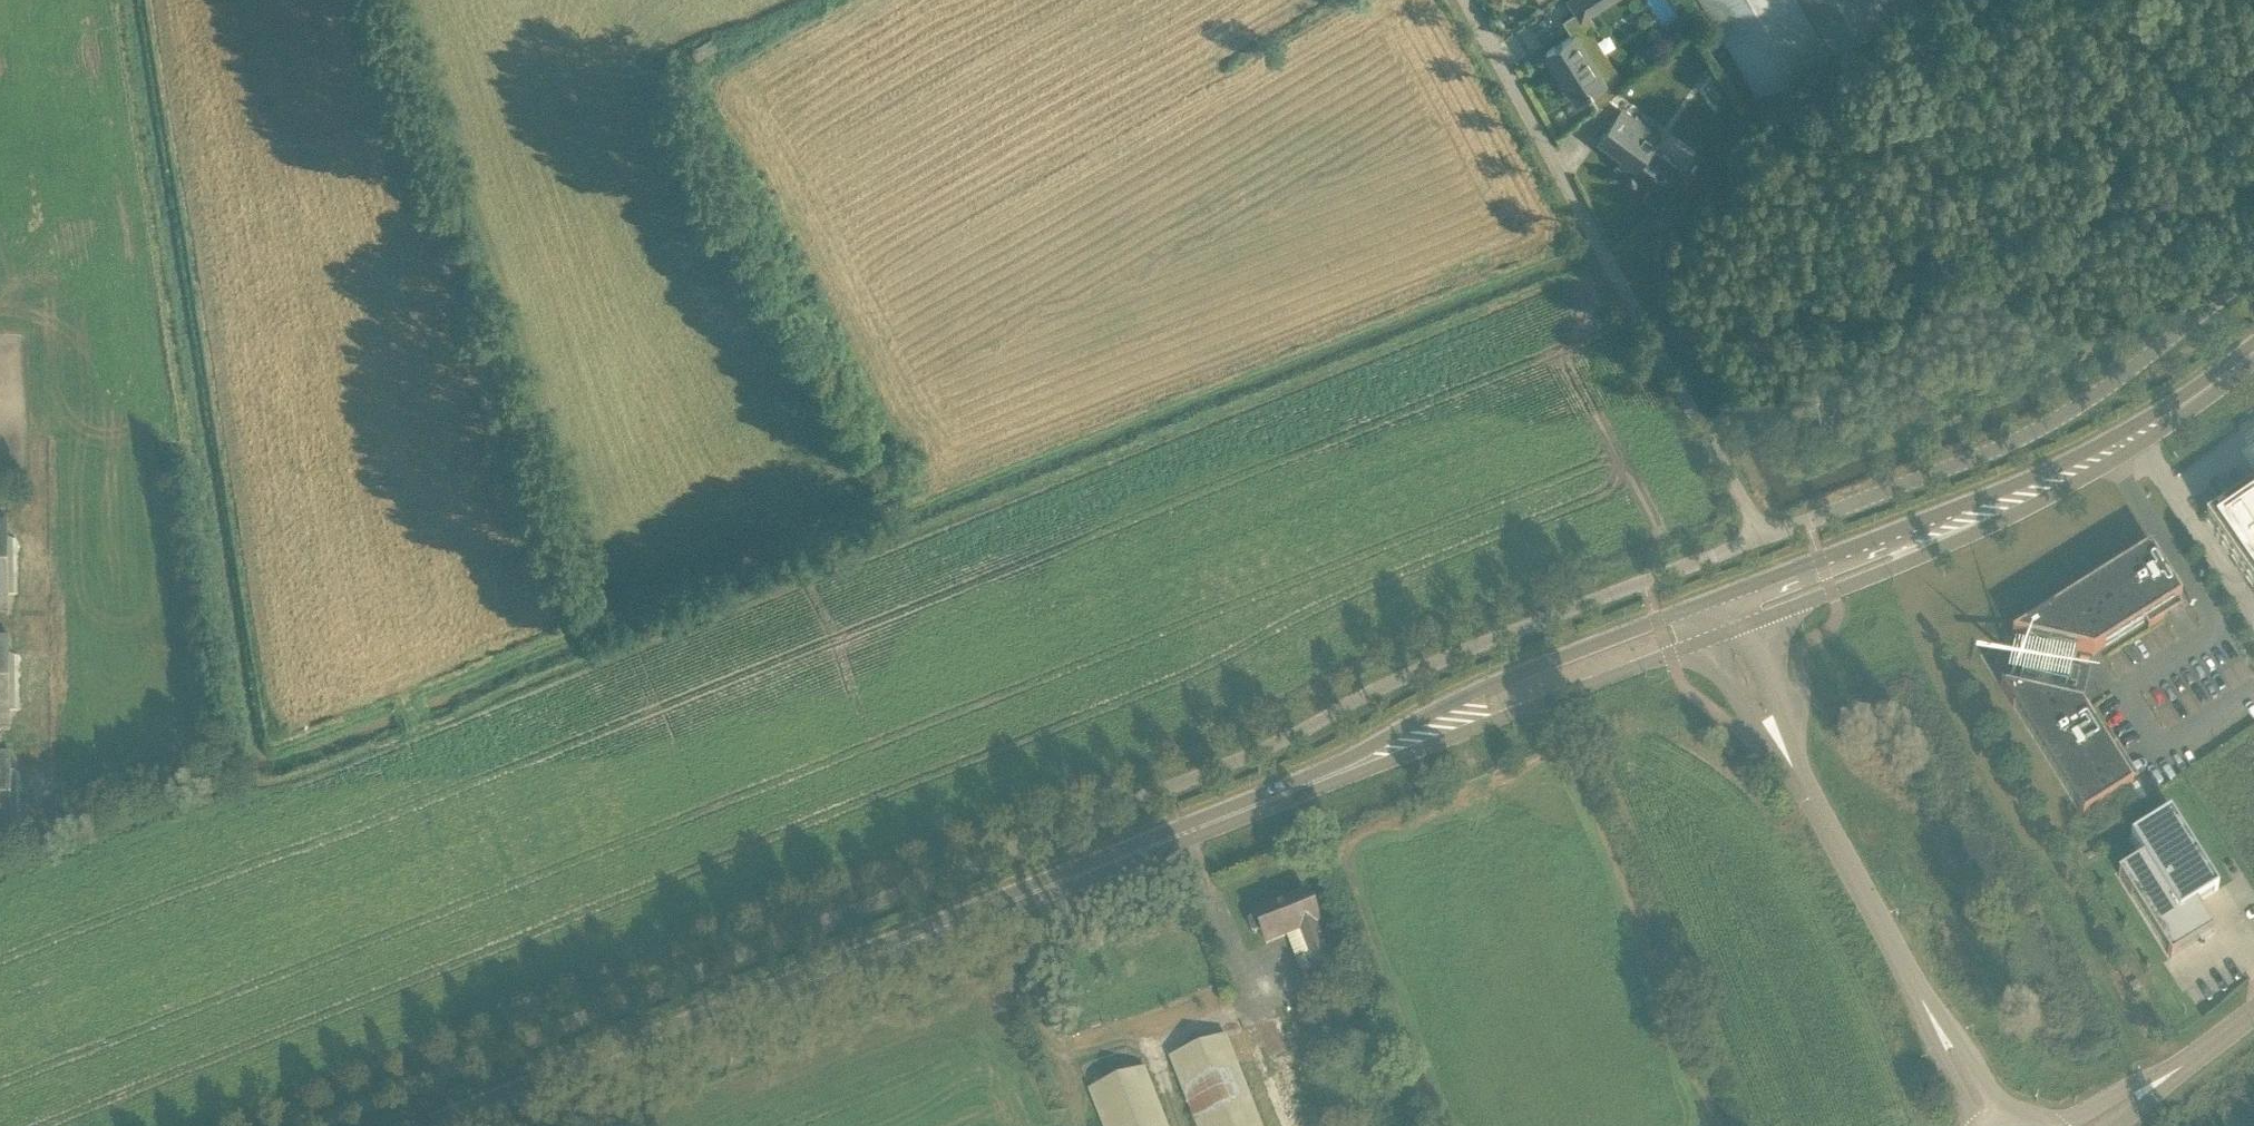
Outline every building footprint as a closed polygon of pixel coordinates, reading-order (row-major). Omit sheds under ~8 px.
[(1589,30),(1588,28),(1594,25),(1588,16),(1614,0),(1568,0),(1575,12),(1563,20),(1572,34),(1546,50),(1574,95),(1587,87),(1598,104),(1625,87),(1589,30)] [(1800,0),(1704,0),(1758,92),(1790,72),(1829,50),(1800,0)] [(1829,50),(1886,17),(1882,9),(1877,0),(1800,0),(1829,50)] [(1882,9),(1896,0),(1877,0),(1882,9)] [(1658,206),(1671,189),(1673,186),(1667,181),(1677,167),(1649,147),(1658,134),(1622,107),(1598,140),(1633,166),(1627,174),(1633,178),(1635,175),(1651,187),(1644,196),(1658,206)] [(2204,521),(2253,595),(2253,488),(2204,521)] [(0,521),(0,614),(9,614),(9,595),(14,595),(14,541),(8,542),(7,521),(0,521)] [(2132,787),(2082,706),(2064,702),(2069,684),(2076,685),(2079,671),(2072,669),(2076,650),(2093,654),(2181,599),(2150,549),(2012,636),(2029,640),(2017,692),(2000,688),(2082,819),(2132,787)] [(11,730),(10,711),(16,711),(15,658),(9,658),(9,637),(0,637),(0,730),(11,730)] [(12,846),(12,827),(17,827),(16,773),(10,773),(10,753),(0,753),(0,846),(12,846)] [(2218,891),(2170,814),(2131,838),(2143,858),(2118,874),(2171,959),(2214,932),(2196,904),(2218,891)] [(1260,931),(1266,946),(1299,933),(1308,955),(1304,956),(1315,984),(1340,974),(1329,947),(1326,948),(1318,925),(1319,925),(1307,892),(1277,904),(1278,906),(1256,915),(1255,912),(1253,913),(1255,918),(1249,920),(1248,923),(1251,933),(1254,934),(1260,931)] [(1275,1121),(1316,1108),(1285,1013),(1244,1026),(1275,1121)] [(1235,1057),(1227,1037),(1227,1036),(1169,1059),(1186,1100),(1196,1125),(1262,1125),(1235,1057)] [(1153,1090),(1145,1069),(1088,1091),(1096,1112),(1102,1125),(1167,1125),(1153,1090)]
